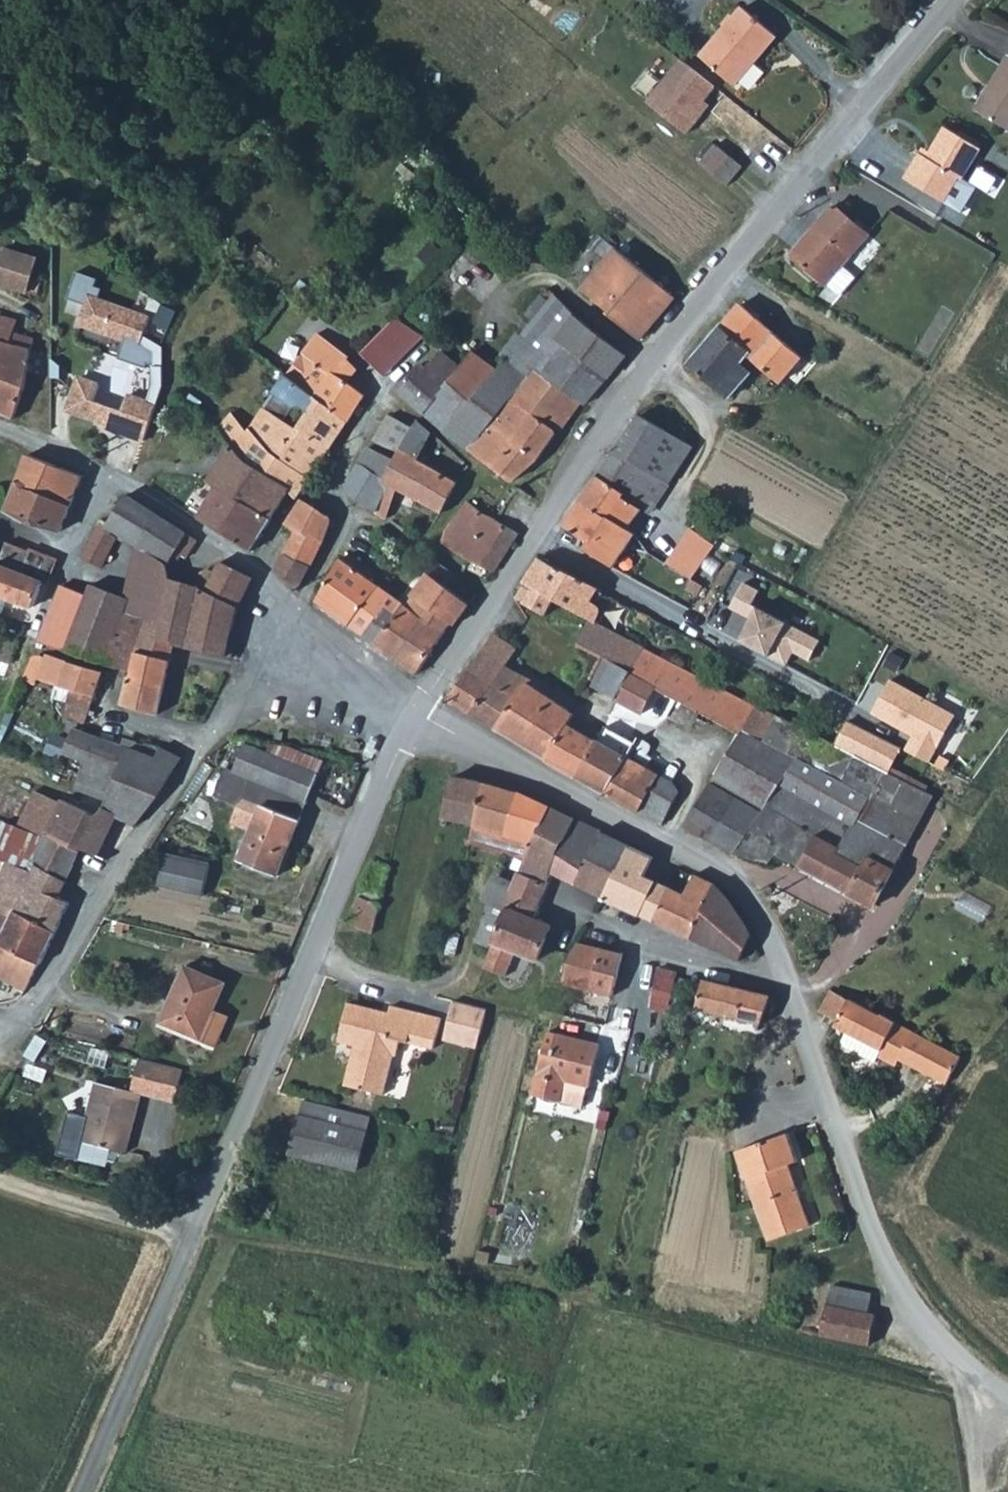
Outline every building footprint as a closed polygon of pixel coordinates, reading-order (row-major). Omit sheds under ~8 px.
[(703,51),(736,81),(782,31),(750,1),(703,51)] [(680,55),(647,100),(689,132),(711,103),(707,99),(718,84),(680,55)] [(977,107),(1007,125),(1007,55),(977,107)] [(982,146),(946,124),(928,154),(921,150),(906,176),(946,199),(960,175),(964,177),(982,146)] [(714,144),(698,163),(725,185),(741,166),(714,144)] [(851,224),(832,207),(789,256),(824,287),(839,269),(870,234),(855,222),(851,224)] [(44,279),(31,276),(36,255),(5,246),(0,263),(0,282),(39,294),(44,279)] [(620,295),(651,320),(672,295),(615,247),(581,287),(608,310),(620,295)] [(852,281),(839,269),(824,287),(836,298),(852,281)] [(522,324),(525,327),(556,292),(549,284),(517,320),(522,324)] [(582,403),(584,404),(606,376),(553,337),(576,314),(556,292),(525,327),(522,324),(516,332),(543,352),(533,366),(582,403)] [(79,374),(68,406),(95,415),(96,411),(108,415),(106,423),(144,436),(164,378),(168,348),(144,334),(150,316),(89,296),(80,323),(141,343),(157,353),(153,380),(147,397),(128,391),(123,406),(94,397),(99,381),(79,374)] [(750,357),(772,331),(739,302),(718,325),(746,350),(745,352),(750,357)] [(13,414),(27,367),(32,337),(14,332),(18,318),(0,312),(0,410),(13,414)] [(576,314),(553,337),(606,376),(626,353),(576,314)] [(440,350),(413,328),(394,315),(360,350),(397,387),(417,366),(423,370),(440,350)] [(746,350),(718,325),(687,360),(725,393),(747,369),(739,360),(745,352),(746,350)] [(799,355),(772,331),(750,357),(778,380),(799,355)] [(442,427),(465,446),(491,418),(504,404),(519,385),(533,366),(543,352),(516,332),(501,352),(506,357),(494,372),(442,427)] [(354,367),(317,334),(302,350),(321,365),(344,381),(354,367)] [(321,365),(302,350),(286,374),(304,388),(321,365)] [(421,409),(459,365),(440,350),(423,370),(417,366),(397,387),(421,409)] [(421,409),(442,427),(494,372),(470,351),(459,365),(421,409)] [(321,365),(304,388),(346,419),(360,395),(344,381),(321,365)] [(511,435),(532,413),(556,431),(557,432),(582,403),(533,366),(519,385),(504,404),(491,418),(511,435)] [(286,374),(248,429),(265,446),(306,476),(346,419),(304,388),(286,374)] [(667,481),(690,445),(636,410),(612,448),(667,481)] [(230,411),(216,427),(230,442),(251,463),(287,489),(293,494),(306,476),(265,446),(248,429),(246,431),(230,411)] [(404,411),(400,419),(411,426),(416,419),(404,411)] [(400,419),(389,413),(386,412),(371,438),(397,450),(415,459),(431,431),(416,419),(411,426),(400,419)] [(511,435),(491,418),(465,446),(508,478),(511,478),(537,455),(556,431),(532,413),(511,435)] [(251,463),(230,442),(203,476),(212,484),(238,497),(262,511),(270,516),(287,489),(251,463)] [(357,462),(384,478),(394,458),(366,445),(357,462)] [(632,533),(667,481),(612,448),(576,502),(632,533)] [(439,512),(454,482),(415,459),(397,450),(394,458),(384,478),(416,498),(439,512)] [(58,527),(79,472),(26,451),(5,507),(58,527)] [(383,492),(384,478),(357,462),(348,476),(346,491),(373,509),(383,492)] [(196,514),(250,546),(270,516),(262,511),(238,497),(212,484),(196,514)] [(78,560),(100,572),(119,536),(162,565),(167,565),(175,553),(186,558),(195,543),(124,497),(105,526),(98,523),(78,560)] [(281,531),(273,545),(283,551),(307,563),(318,541),(329,514),(298,499),(285,523),(294,527),(290,535),(281,531)] [(453,517),(470,530),(484,512),(466,500),(453,517)] [(576,502),(562,523),(611,565),(632,533),(576,502)] [(453,517),(440,539),(485,563),(495,568),(519,532),(484,512),(470,530),(453,517)] [(394,610),(401,600),(392,594),(415,562),(358,524),(347,539),(341,554),(315,597),(363,634),(385,604),(394,610)] [(713,543),(687,528),(667,563),(693,580),(713,543)] [(0,553),(0,563),(41,579),(46,580),(54,557),(28,546),(27,549),(5,540),(0,553)] [(297,584),(307,563),(283,551),(274,568),(297,584)] [(248,574),(220,559),(214,571),(201,565),(193,583),(198,584),(209,587),(235,601),(248,574)] [(525,600),(546,614),(556,601),(593,619),(597,610),(598,609),(598,607),(597,605),(595,604),(593,603),(599,590),(542,559),(526,583),(534,588),(525,600)] [(30,604),(33,601),(41,579),(0,563),(0,592),(30,604)] [(404,602),(401,600),(394,610),(385,604),(363,634),(393,655),(420,619),(440,634),(449,623),(452,624),(467,604),(427,571),(404,602)] [(165,596),(161,610),(188,617),(198,584),(193,583),(169,576),(165,596)] [(87,579),(84,589),(111,598),(111,600),(123,604),(125,598),(124,594),(87,579)] [(84,589),(60,580),(58,585),(48,612),(74,620),(84,589)] [(534,588),(526,583),(518,595),(525,600),(534,588)] [(209,587),(198,584),(188,617),(161,610),(160,614),(163,615),(159,634),(172,637),(171,641),(225,652),(235,601),(209,587)] [(760,592),(744,584),(732,609),(754,620),(742,641),(789,667),(794,652),(811,661),(820,639),(753,605),(760,592)] [(161,610),(165,596),(129,587),(125,598),(123,604),(160,614),(161,610)] [(84,589),(74,620),(113,632),(113,628),(123,604),(111,600),(111,598),(84,589)] [(113,632),(125,636),(119,663),(128,666),(120,701),(156,708),(171,641),(172,637),(159,634),(163,615),(160,614),(123,604),(113,628),(113,632)] [(45,611),(36,638),(65,647),(74,620),(48,612),(45,611)] [(440,634),(420,619),(393,655),(413,670),(440,634)] [(74,620),(65,647),(104,659),(113,632),(74,620)] [(595,620),(577,642),(599,654),(603,655),(628,669),(642,644),(643,642),(621,630),(595,620)] [(104,659),(119,663),(125,636),(113,632),(104,659)] [(504,664),(517,644),(506,639),(502,645),(489,637),(449,697),(473,711),(504,664)] [(642,644),(628,669),(614,695),(641,709),(649,696),(655,684),(675,694),(679,696),(692,671),(642,644)] [(101,668),(46,650),(37,676),(69,686),(93,694),(101,668)] [(588,681),(614,695),(628,669),(603,655),(588,681)] [(473,711),(544,753),(565,719),(571,710),(525,683),(528,679),(504,664),(473,711)] [(679,696),(737,728),(713,775),(762,804),(796,757),(756,735),(769,712),(692,671),(679,696)] [(947,717),(888,682),(867,715),(908,739),(900,753),(921,764),(947,717)] [(649,696),(669,706),(675,694),(655,684),(649,696)] [(69,686),(61,711),(75,716),(83,719),(93,694),(69,686)] [(775,851),(822,875),(865,793),(836,778),(851,751),(828,740),(769,712),(756,735),(796,757),(762,804),(759,808),(731,848),(767,859),(775,851)] [(840,719),(894,747),(896,744),(842,715),(840,719)] [(594,737),(565,719),(544,753),(575,771),(594,737)] [(894,747),(840,719),(828,740),(851,751),(883,767),(894,747)] [(74,721),(63,748),(84,757),(95,731),(74,721)] [(606,788),(633,741),(602,722),(594,737),(575,771),(606,788)] [(144,738),(143,740),(123,733),(119,741),(95,731),(84,757),(81,763),(156,793),(179,753),(161,743),(159,744),(144,738)] [(644,739),(637,734),(633,741),(606,788),(661,820),(676,789),(670,780),(639,762),(645,750),(646,744),(644,739)] [(304,800),(316,772),(244,740),(232,766),(223,764),(232,768),(304,800)] [(81,763),(84,757),(63,748),(60,755),(81,763)] [(883,767),(851,751),(836,778),(865,793),(914,818),(928,791),(883,767)] [(104,804),(124,816),(135,822),(156,793),(81,763),(72,784),(101,796),(106,798),(104,804)] [(239,794),(259,803),(247,827),(234,855),(272,871),(304,800),(232,768),(223,764),(211,791),(235,803),(239,794)] [(443,813),(473,819),(482,780),(451,773),(443,813)] [(731,848),(759,808),(707,778),(683,822),(731,848)] [(468,837),(524,854),(519,868),(545,878),(551,865),(573,815),(553,805),(506,787),(482,780),(473,819),(468,837)] [(59,800),(33,789),(18,823),(45,831),(46,829),(59,800)] [(914,818),(865,793),(822,875),(870,899),(914,818)] [(259,803),(239,794),(235,803),(228,818),(247,827),(259,803)] [(93,812),(119,824),(124,816),(104,804),(106,798),(101,796),(93,812)] [(78,845),(93,812),(61,797),(59,800),(46,829),(78,845)] [(119,824),(93,812),(78,845),(103,857),(119,824)] [(630,843),(573,815),(551,865),(606,892),(630,843)] [(78,845),(46,829),(45,831),(18,823),(6,819),(0,833),(0,858),(6,860),(31,864),(34,858),(63,878),(78,845)] [(654,852),(630,843),(606,892),(649,913),(664,882),(644,872),(654,852)] [(158,879),(202,889),(209,858),(166,848),(158,879)] [(52,926),(66,898),(56,893),(63,878),(34,858),(31,864),(6,860),(0,875),(0,909),(9,913),(12,908),(52,926)] [(514,880),(509,889),(512,890),(484,961),(502,969),(504,964),(507,965),(515,945),(535,954),(548,921),(531,914),(545,878),(519,868),(514,880)] [(649,913),(689,933),(713,883),(696,868),(685,892),(664,882),(649,913)] [(491,872),(483,894),(505,902),(509,889),(514,880),(491,872)] [(375,900),(379,889),(362,881),(345,919),(372,929),(379,901),(375,900)] [(713,883),(689,933),(744,960),(757,950),(747,925),(741,914),(713,883)] [(493,922),(499,907),(483,901),(477,916),(493,922)] [(23,984),(52,926),(12,908),(9,913),(0,909),(0,974),(23,984)] [(610,988),(619,946),(578,936),(570,949),(563,978),(610,988)] [(220,980),(181,963),(156,1019),(195,1036),(208,1008),(220,980)] [(672,967),(653,964),(647,995),(666,998),(669,985),(672,967)] [(761,1019),(766,992),(702,977),(696,1005),(761,1019)] [(496,996),(461,989),(458,1028),(485,1033),(496,996)] [(664,1007),(666,998),(647,995),(646,1003),(664,1007)] [(944,1078),(956,1052),(846,995),(832,1021),(878,1044),(874,1051),(893,1060),(896,1054),(944,1078)] [(349,1042),(346,1055),(385,1065),(388,1052),(392,1052),(395,1038),(429,1046),(436,1015),(386,1004),(384,1010),(343,1001),(334,1038),(349,1042)] [(222,1014),(208,1008),(195,1036),(209,1042),(222,1014)] [(540,1089),(556,1027),(546,1025),(532,1087),(540,1089)] [(566,1074),(590,1078),(599,1038),(556,1027),(540,1089),(561,1094),(566,1074)] [(340,1081),(379,1091),(385,1065),(346,1055),(340,1081)] [(180,1073),(135,1063),(124,1094),(170,1104),(180,1073)] [(590,1078),(566,1074),(561,1094),(581,1099),(585,1099),(590,1078)] [(122,1154),(134,1096),(124,1094),(90,1085),(76,1144),(122,1154)] [(284,1152),(352,1168),(366,1112),(299,1097),(284,1152)] [(796,1157),(786,1128),(733,1146),(764,1236),(806,1222),(786,1161),(796,1157)] [(867,1309),(870,1292),(832,1284),(822,1332),(867,1341),(873,1310),(867,1309)]
